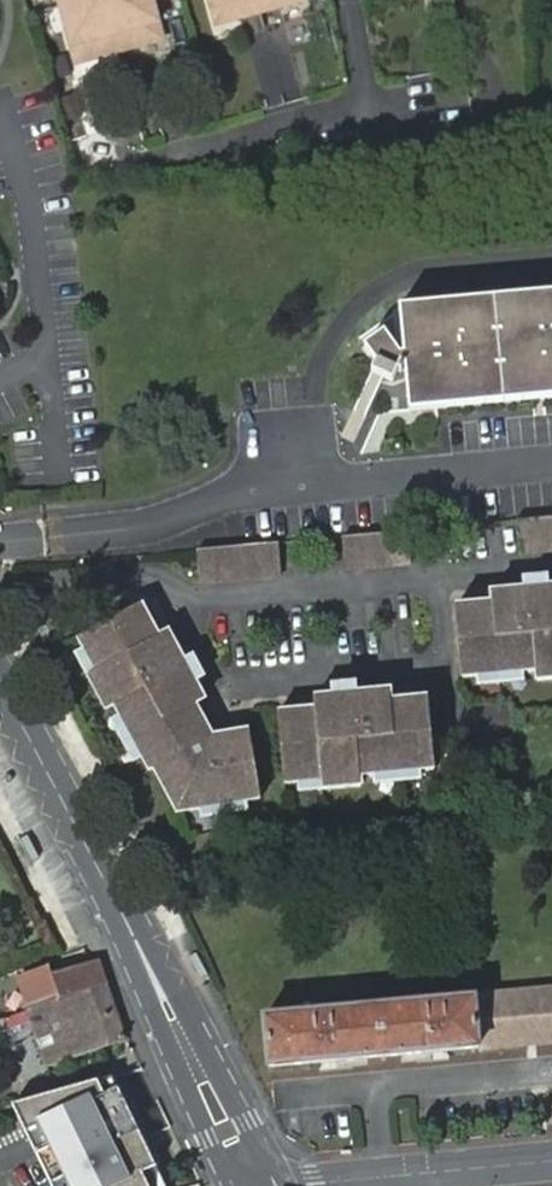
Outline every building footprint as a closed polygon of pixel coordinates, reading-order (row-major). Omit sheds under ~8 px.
[(152,0),(58,0),(77,63),(163,41),(152,0)] [(299,0),(208,0),(214,26),(299,2),(299,0)] [(412,315),(551,302),(551,294),(411,307),(412,315)] [(412,315),(415,355),(410,356),(404,345),(395,333),(375,347),(386,362),(382,375),(403,383),(407,374),(411,375),(414,370),(410,369),(411,365),(416,365),(420,406),(551,393),(551,302),(412,315)] [(420,406),(419,411),(551,399),(551,393),(420,406)] [(409,565),(406,532),(342,539),(345,571),(409,565)] [(278,543),(196,551),(199,582),(281,574),(278,543)] [(551,598),(551,587),(543,588),(545,598),(551,598)] [(545,598),(543,588),(505,591),(507,602),(470,605),(475,677),(550,670),(551,680),(551,598),(545,598)] [(228,734),(209,701),(191,669),(202,664),(185,631),(174,636),(157,603),(155,602),(93,635),(110,667),(103,671),(121,707),(129,702),(163,768),(168,764),(191,808),(276,796),(264,729),(228,734)] [(191,669),(209,701),(219,696),(202,664),(191,669)] [(368,704),(330,708),(294,711),(300,781),(336,778),(337,787),(375,783),(373,774),(448,767),(440,697),(405,700),(404,690),(366,693),(368,704)] [(329,696),(330,708),(368,704),(366,693),(329,696)] [(42,854),(30,835),(21,841),(33,860),(42,854)] [(190,959),(202,978),(211,972),(199,953),(190,959)] [(24,1011),(105,984),(97,962),(18,988),(21,997),(11,1000),(16,1014),(24,1011)] [(115,1015),(105,984),(24,1011),(34,1041),(70,1029),(70,1031),(115,1015)] [(523,993),(528,1043),(551,1041),(551,990),(523,993)] [(528,1043),(523,993),(265,1016),(268,1067),(528,1043)] [(70,1029),(34,1041),(42,1066),(124,1040),(115,1015),(70,1031),(70,1029)] [(11,1105),(48,1185),(150,1185),(161,1181),(112,1076),(11,1105)]
